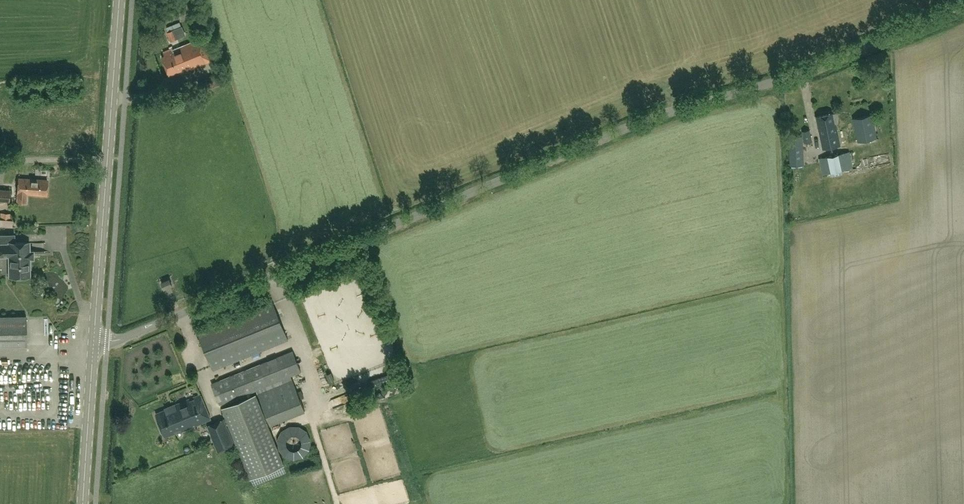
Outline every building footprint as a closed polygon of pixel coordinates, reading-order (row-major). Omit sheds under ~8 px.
[(171,41),(182,36),(186,35),(183,25),(167,32),(171,41)] [(165,55),(162,56),(169,74),(186,68),(187,71),(199,66),(198,64),(205,61),(206,62),(213,59),(204,37),(197,39),(196,39),(173,48),(172,47),(163,51),(165,55)] [(223,71),(212,76),(216,84),(227,80),(223,71)] [(839,122),(836,112),(817,116),(824,147),(840,143),(836,123),(839,122)] [(877,137),(872,114),(853,118),(858,141),(877,137)] [(810,129),(803,130),(805,142),(812,141),(810,129)] [(804,164),(802,136),(789,137),(791,164),(804,164)] [(852,167),(849,151),(820,157),(823,173),(852,167)] [(18,193),(17,201),(26,201),(26,194),(46,195),(47,180),(34,179),(34,178),(18,177),(17,193),(18,193)] [(9,200),(10,190),(0,189),(0,200),(9,200)] [(0,243),(0,256),(9,255),(9,276),(29,275),(29,258),(33,258),(33,250),(29,250),(29,241),(9,242),(9,243),(0,243)] [(169,279),(162,282),(164,288),(172,285),(169,279)] [(272,300),(198,330),(214,369),(288,339),(272,300)] [(0,316),(0,344),(26,344),(26,316),(0,316)] [(293,350),(213,383),(222,403),(302,371),(293,350)] [(256,393),(222,407),(251,478),(285,464),(256,393)] [(177,405),(156,414),(165,436),(182,429),(182,430),(211,419),(201,394),(195,397),(195,399),(190,401),(189,399),(176,404),(177,405)] [(228,428),(227,428),(223,419),(208,425),(212,434),(211,434),(218,451),(235,445),(234,445),(228,428)]
